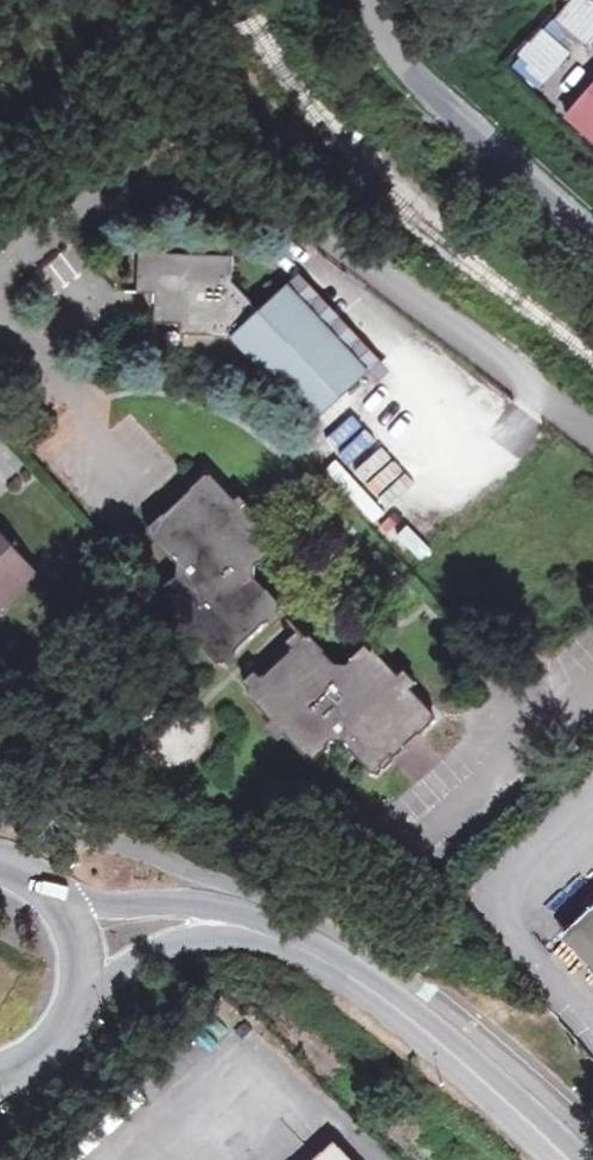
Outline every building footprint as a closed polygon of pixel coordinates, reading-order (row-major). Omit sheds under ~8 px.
[(592,43),(592,0),(574,0),(555,23),(587,50),(592,43)] [(563,118),(592,145),(592,86),(563,118)] [(186,256),(138,255),(137,293),(156,294),(154,324),(181,325),(180,335),(231,337),(313,425),(369,372),(287,284),(259,310),(232,282),(233,257),(213,256),(209,262),(190,262),(186,256)] [(176,578),(156,597),(222,668),(284,611),(257,582),(255,567),(276,548),(208,474),(146,531),(177,565),(176,578)] [(38,574),(0,532),(0,609),(38,574)] [(38,574),(0,609),(0,617),(42,579),(38,574)] [(345,745),(375,778),(436,721),(368,646),(346,666),(333,665),(308,637),(245,694),(312,765),(335,744),(345,745)] [(557,931),(592,971),(592,899),(557,931)] [(250,1043),(240,1031),(214,1056),(224,1067),(250,1043)] [(325,1136),(298,1159),(347,1159),(325,1136)]
